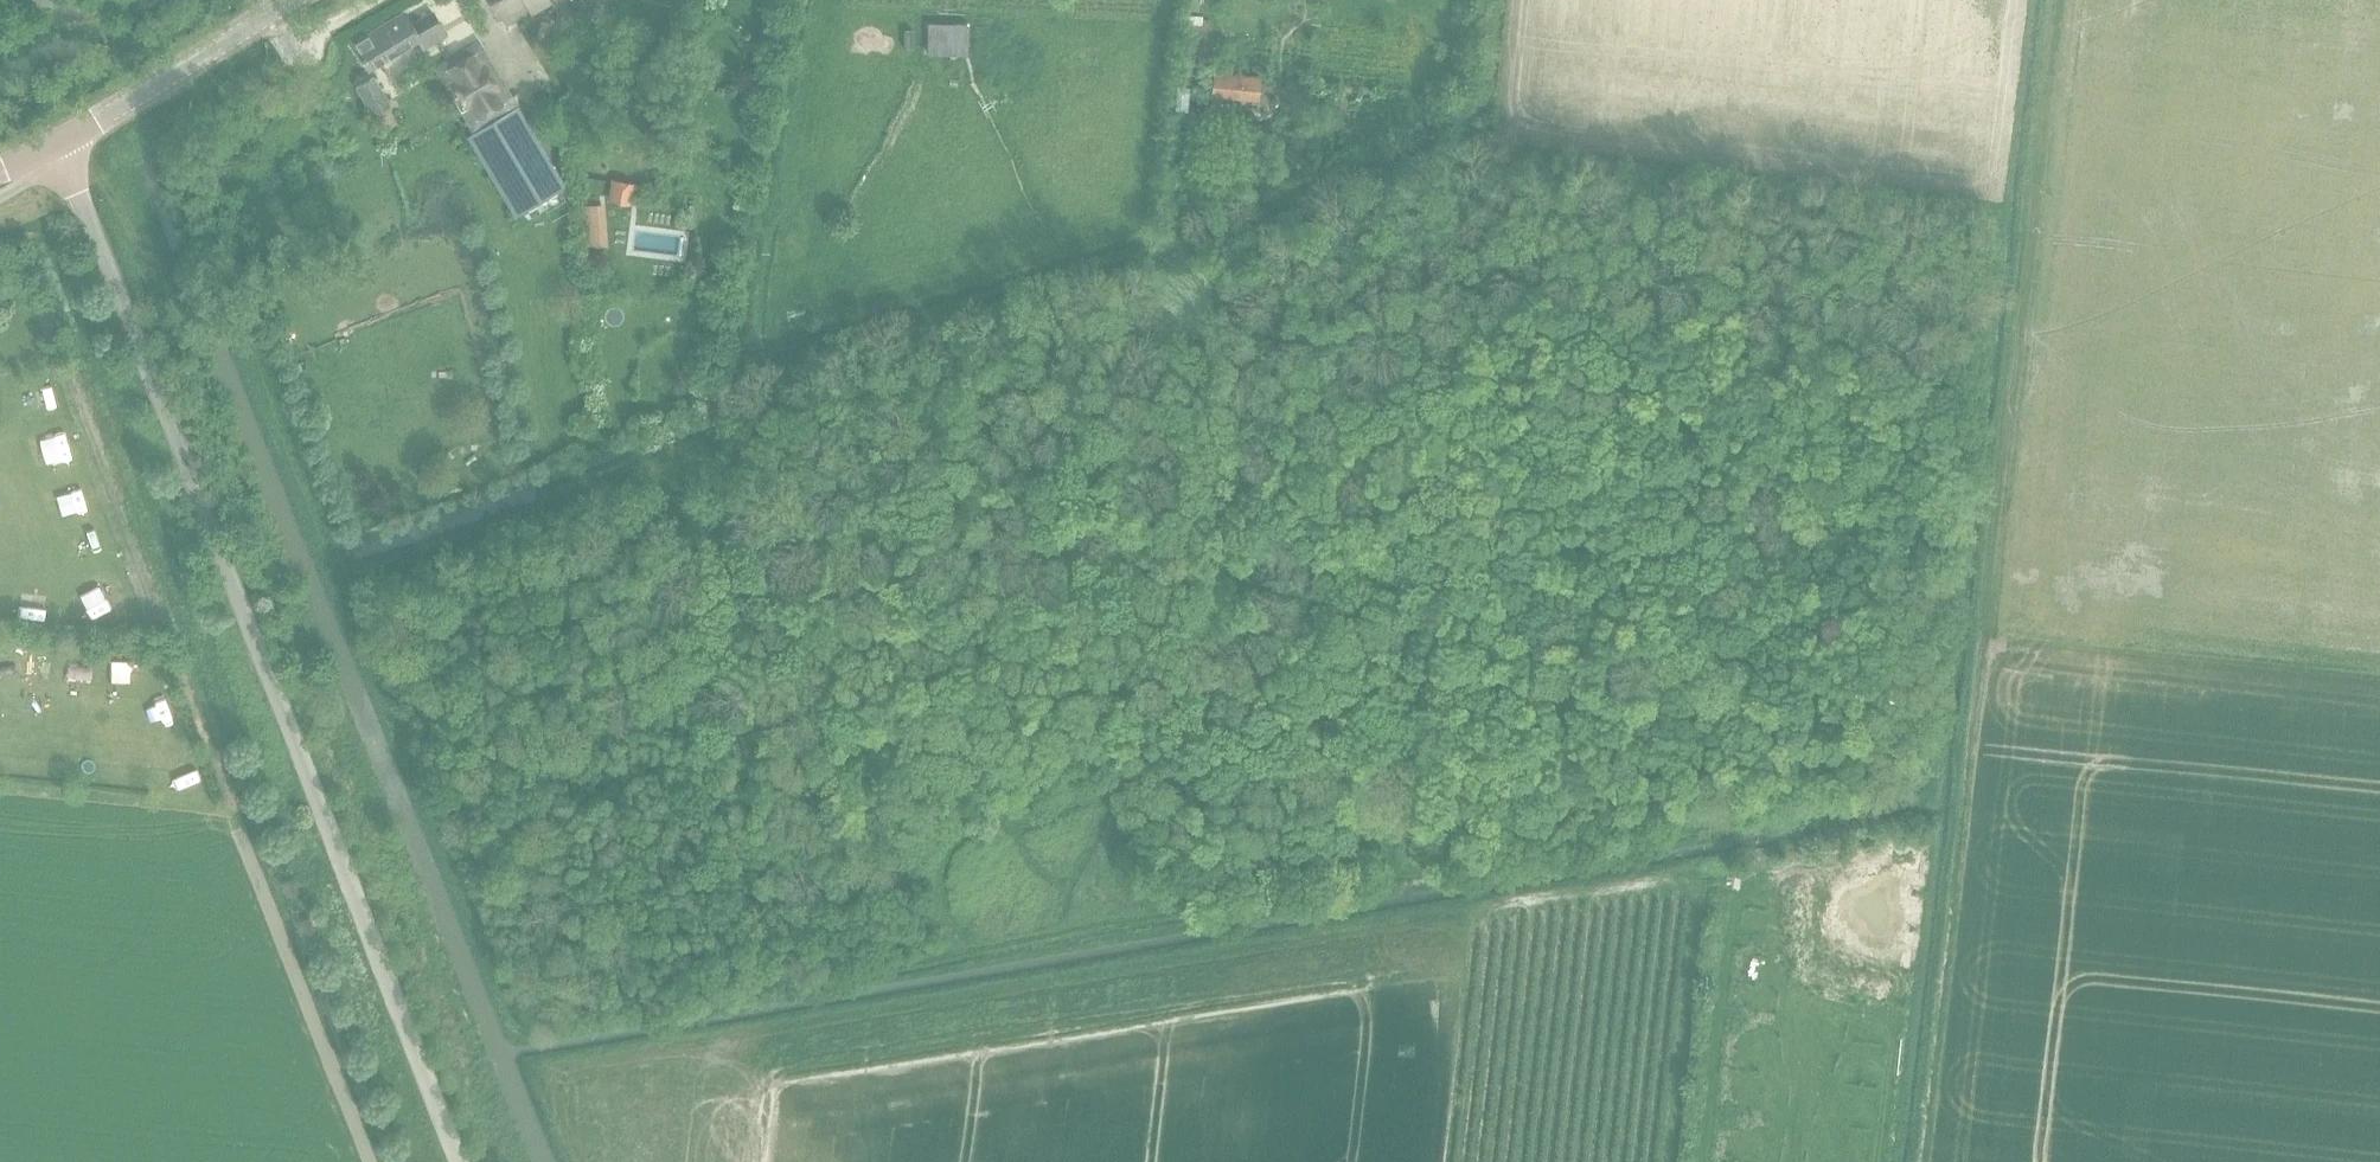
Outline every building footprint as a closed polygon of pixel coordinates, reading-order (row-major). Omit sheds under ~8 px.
[(506,20),(540,0),(493,0),(506,20)] [(1210,0),(1188,0),(1187,9),(1193,10),(1193,13),(1198,14),(1199,3),(1210,4),(1210,0)] [(368,66),(418,36),(424,46),(445,33),(432,10),(410,23),(403,10),(353,40),(368,66)] [(479,40),(433,68),(472,132),(518,104),(479,40)] [(1240,74),(1213,71),(1211,97),(1237,99),(1240,74)] [(389,102),(373,75),(355,86),(371,113),(389,102)] [(407,133),(397,115),(384,122),(395,140),(407,133)] [(612,178),(607,201),(630,206),(635,183),(612,178)] [(107,495),(92,500),(103,532),(118,527),(107,495)] [(108,561),(94,581),(119,597),(132,578),(108,561)] [(110,647),(108,674),(120,675),(121,647),(110,647)] [(186,707),(173,711),(180,735),(193,732),(186,707)]
